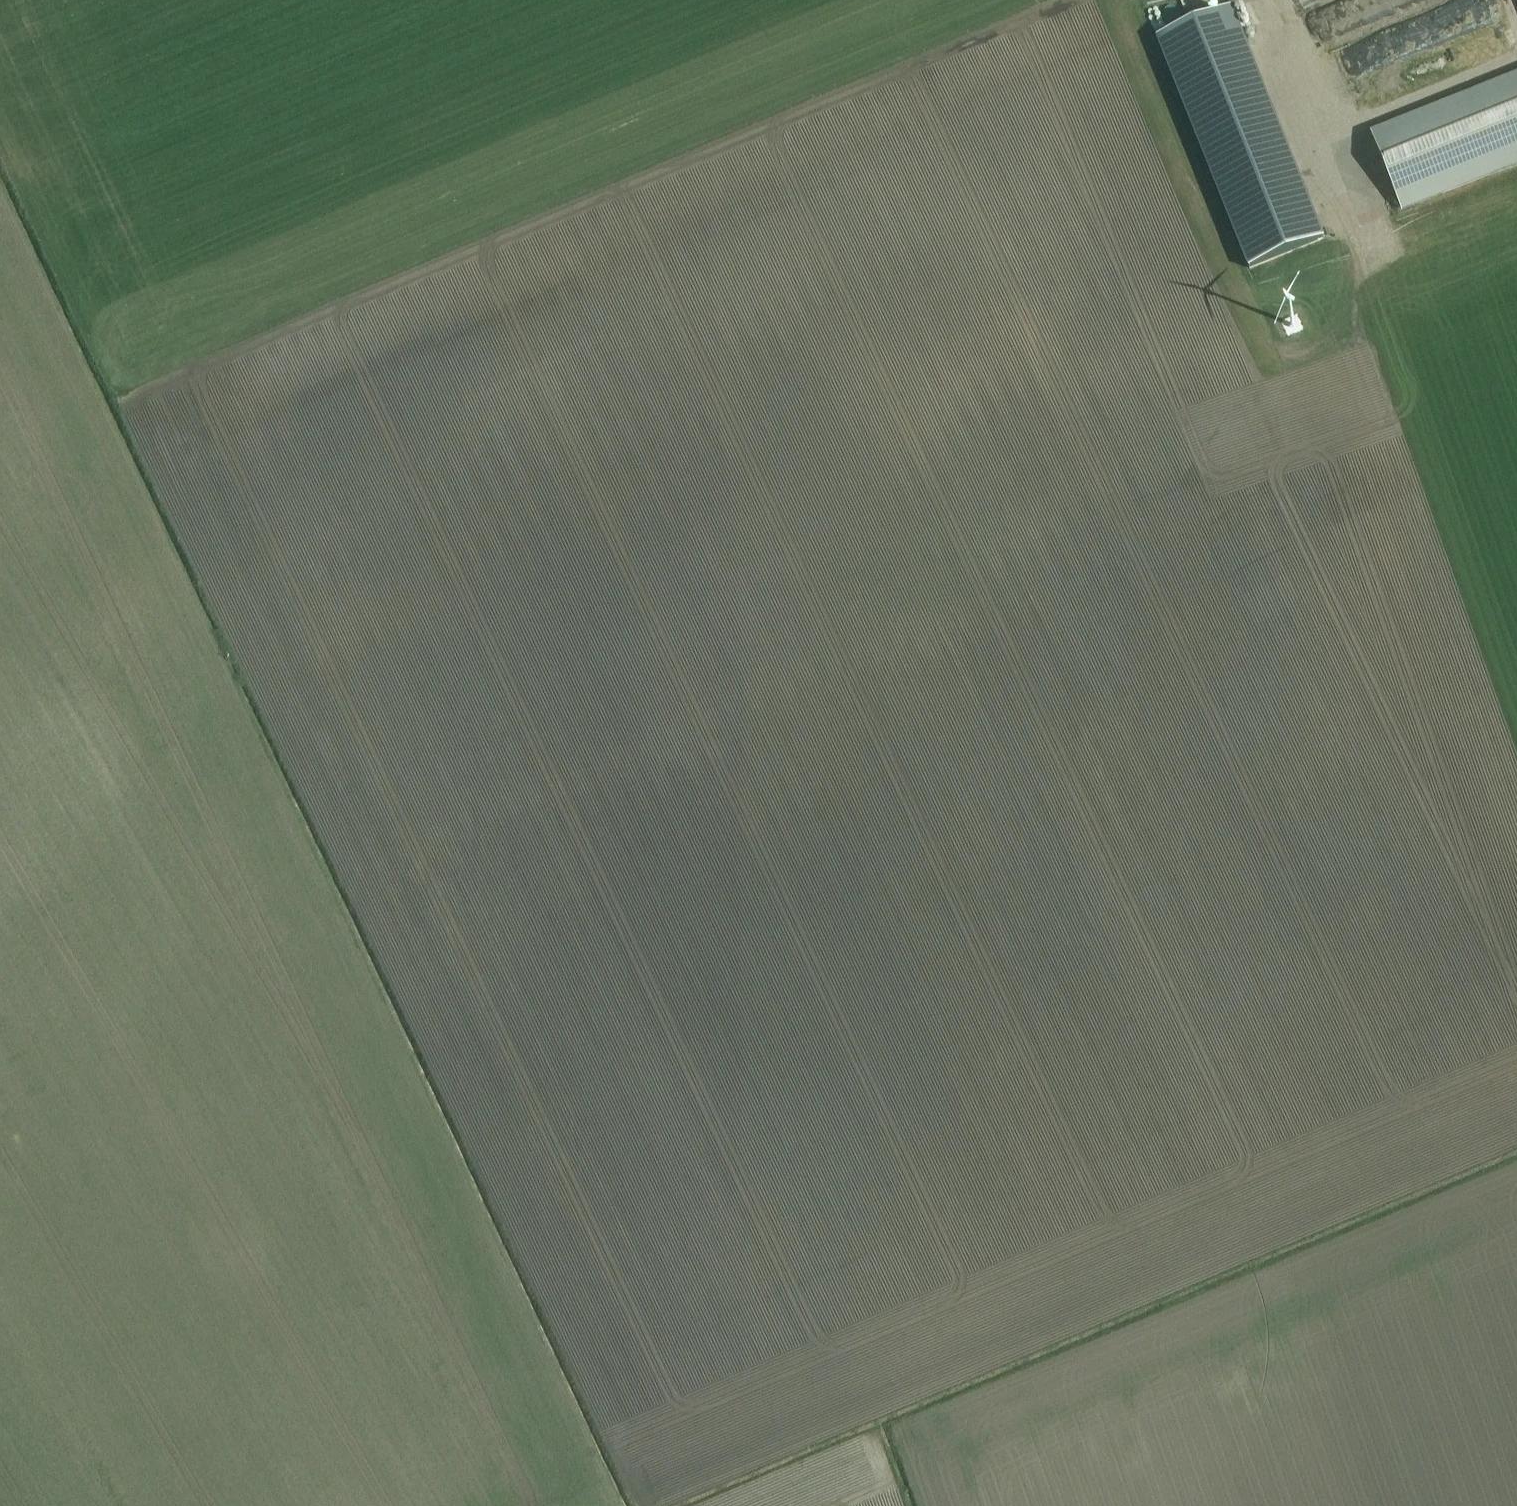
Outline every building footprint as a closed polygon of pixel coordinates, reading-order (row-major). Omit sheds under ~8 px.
[(1324,240),(1232,9),(1157,39),(1249,270),(1324,240)] [(1391,70),(1470,38),(1460,12),(1380,45),(1391,70)] [(1373,140),(1402,211),(1516,164),(1516,80),(1373,140)]
